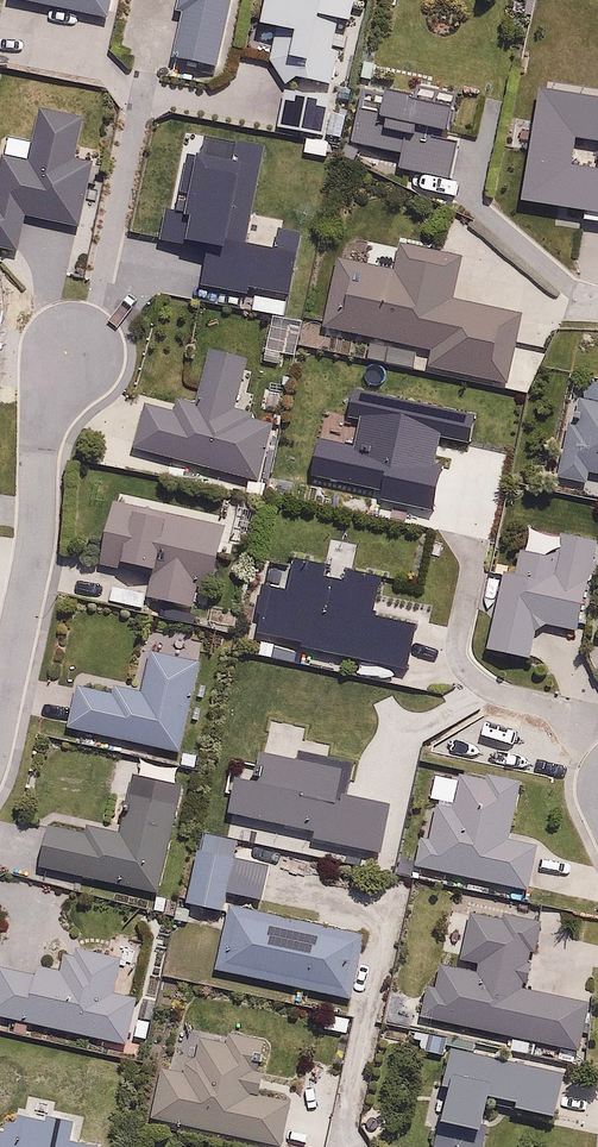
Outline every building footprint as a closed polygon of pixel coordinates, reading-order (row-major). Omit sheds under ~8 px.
[(105,16),(109,0),(30,0),(105,16)] [(220,68),(234,0),(187,0),(175,59),(220,68)] [(339,12),(350,15),(353,0),(267,0),(265,14),(296,21),(293,34),(277,31),(270,67),(352,84),(361,39),(335,33),(339,12)] [(459,100),(390,87),(386,108),(360,103),(353,136),(346,135),(342,155),(361,159),(364,142),(404,149),(400,168),(414,171),(411,181),(446,188),(456,137),(452,136),(459,100)] [(15,250),(23,214),(77,225),(91,161),(73,157),(81,116),(37,106),(25,159),(0,154),(0,247),(15,250)] [(306,130),(303,148),(329,154),(333,135),(306,130)] [(256,210),(267,144),(206,134),(203,152),(189,150),(180,208),(164,205),(159,238),(208,246),(202,288),(251,296),(254,281),(292,287),(299,246),(278,243),(283,214),(256,210)] [(345,260),(333,324),(440,343),(437,361),(511,374),(522,313),(464,302),(472,258),(409,247),(404,270),(345,260)] [(147,399),(136,446),(260,477),(275,418),(240,409),(253,356),(207,345),(192,406),(173,401),(173,405),(147,399)] [(575,392),(561,476),(591,481),(593,465),(597,466),(597,396),(575,392)] [(225,521),(114,496),(109,519),(132,524),(124,558),(154,565),(148,593),(193,603),(201,570),(214,573),(225,521)] [(577,625),(597,543),(539,529),(534,547),(520,544),(515,569),(509,567),(491,645),(535,655),(544,618),(577,625)] [(274,586),(264,634),(411,665),(419,623),(379,614),(388,572),(347,564),(345,573),(331,570),(333,561),(300,554),(293,589),(274,586)] [(78,677),(69,724),(183,745),(199,658),(153,649),(146,690),(78,677)] [(342,762),(266,748),(260,779),(238,775),(231,811),(315,827),(314,836),(381,849),(391,797),(338,787),(342,762)] [(511,835),(523,778),(459,765),(455,785),(431,780),(415,859),(527,881),(535,840),(511,835)] [(49,818),(46,834),(0,824),(0,864),(44,874),(47,863),(162,888),(181,802),(129,791),(119,834),(49,818)] [(240,837),(200,829),(186,897),(225,906),(240,837)] [(417,1012),(514,1032),(511,1044),(534,1049),(537,1036),(581,1045),(591,997),(515,982),(520,958),(533,961),(543,913),(472,899),(462,951),(481,955),(479,966),(429,956),(417,1012)] [(365,935),(231,905),(217,966),(351,996),(365,935)] [(0,960),(0,1011),(127,1039),(136,997),(112,992),(120,955),(63,942),(56,972),(0,960)] [(326,1008),(323,1024),(349,1028),(351,1012),(326,1008)] [(229,1036),(186,1027),(178,1067),(166,1064),(156,1115),(284,1141),(294,1092),(265,1086),(274,1039),(230,1030),(229,1036)] [(566,1064),(449,1043),(442,1079),(450,1081),(444,1112),(487,1120),(492,1092),(519,1097),(518,1103),(557,1110),(566,1064)] [(0,1123),(0,1146),(103,1146),(104,1143),(73,1136),(77,1119),(21,1108),(17,1127),(0,1123)]
